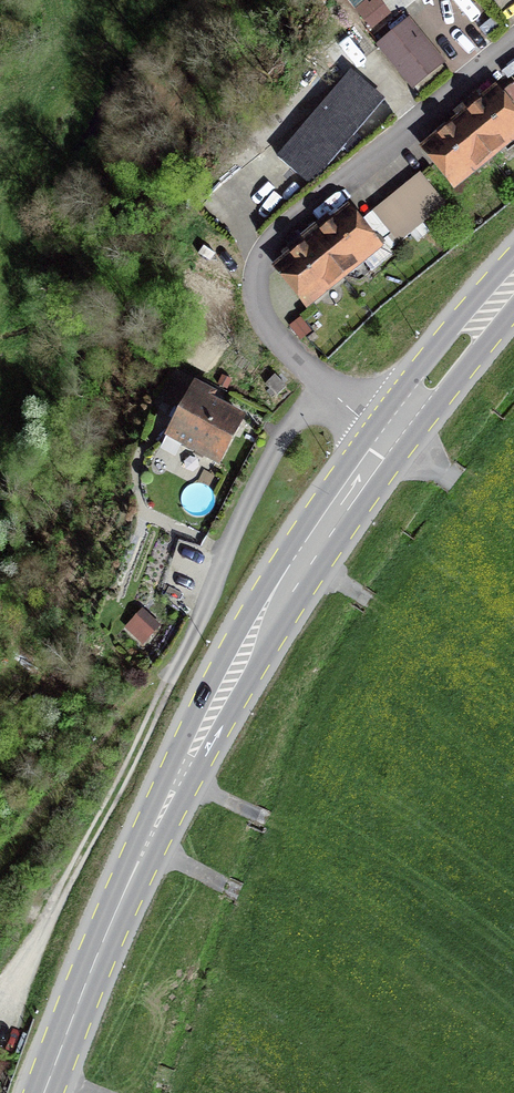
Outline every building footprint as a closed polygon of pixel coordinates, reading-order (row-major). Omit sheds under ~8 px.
[(413,85),(439,64),(406,23),(380,45),(413,85)] [(340,146),(347,152),(361,139),(353,132),(381,99),(350,73),(278,157),(309,183),(340,146)] [(489,156),(513,135),(513,116),(495,93),(481,105),(475,98),(455,114),(461,121),(489,156)] [(450,130),(444,123),(429,135),(435,142),(426,149),(454,184),(489,156),(461,121),(450,130)] [(444,205),(419,175),(404,187),(429,217),(444,205)] [(389,199),(414,229),(421,223),(429,217),(404,187),(389,199)] [(428,232),(421,223),(414,229),(389,199),(374,211),(399,241),(410,232),(417,241),(428,232)] [(384,237),(380,240),(375,235),(370,239),(348,212),(331,225),(325,219),(308,233),(341,275),(363,257),(373,269),(390,256),(388,250),(392,246),(384,237)] [(278,268),(306,303),(341,275),(308,233),(290,248),(295,254),(278,268)] [(208,403),(214,393),(178,375),(164,401),(182,410),(168,436),(215,460),(237,418),(208,403)] [(275,375),(265,387),(276,397),(286,385),(275,375)] [(164,630),(137,609),(118,634),(144,655),(164,630)]
